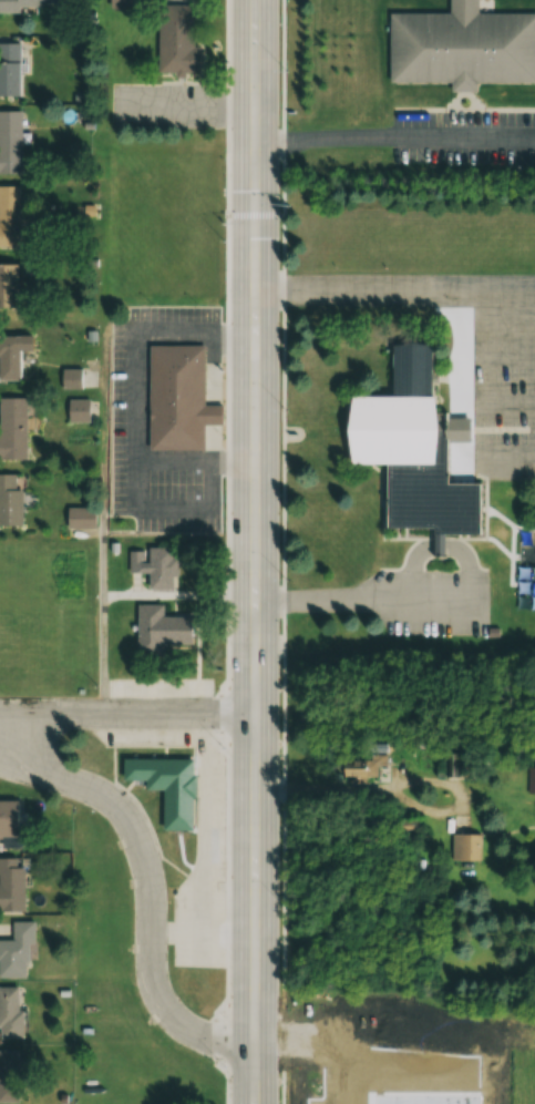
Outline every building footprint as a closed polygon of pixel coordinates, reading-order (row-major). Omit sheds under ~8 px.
[(55,8),(55,0),(0,0),(0,13),(17,13),(17,8),(55,8)] [(476,13),(534,13),(534,81),(391,81),(391,12),(449,12),(449,0),(476,0),(476,13)] [(155,4),(155,73),(194,73),(195,4),(155,4)] [(0,43),(0,96),(19,96),(19,43),(0,43)] [(20,173),(20,110),(0,110),(0,173),(20,173)] [(0,185),(0,246),(19,246),(19,222),(30,222),(31,210),(18,210),(19,185),(0,185)] [(15,308),(15,264),(0,264),(0,308),(15,308)] [(18,379),(18,335),(0,335),(0,379),(18,379)] [(202,346),(150,346),(150,449),(203,449),(202,346)] [(434,346),(394,347),(395,397),(350,398),(351,462),(389,462),(389,528),(430,527),(430,534),(482,533),(481,481),(453,481),(452,413),(434,413),(434,346)] [(0,397),(0,459),(25,459),(25,397),(0,397)] [(89,399),(66,399),(66,422),(89,422),(89,399)] [(17,488),(17,473),(0,473),(0,516),(22,516),(22,488),(17,488)] [(65,528),(94,528),(94,507),(65,507),(65,528)] [(175,549),(128,548),(128,573),(146,574),(146,589),(174,589),(175,549)] [(162,604),(135,604),(134,657),(160,657),(161,645),(190,646),(190,617),(161,616),(162,604)] [(192,830),(192,760),(124,759),(124,781),(143,781),(142,791),(160,791),(160,830),(192,830)] [(20,842),(19,801),(0,801),(0,843),(20,842)] [(479,834),(451,834),(451,861),(479,861),(479,834)] [(22,913),(22,858),(0,858),(0,913),(22,913)] [(33,943),(33,922),(12,922),(12,942),(0,942),(0,979),(26,979),(26,943),(33,943)] [(19,1039),(19,988),(0,988),(0,1039),(19,1039)] [(19,1103),(19,1051),(0,1051),(0,1103),(19,1103)]
